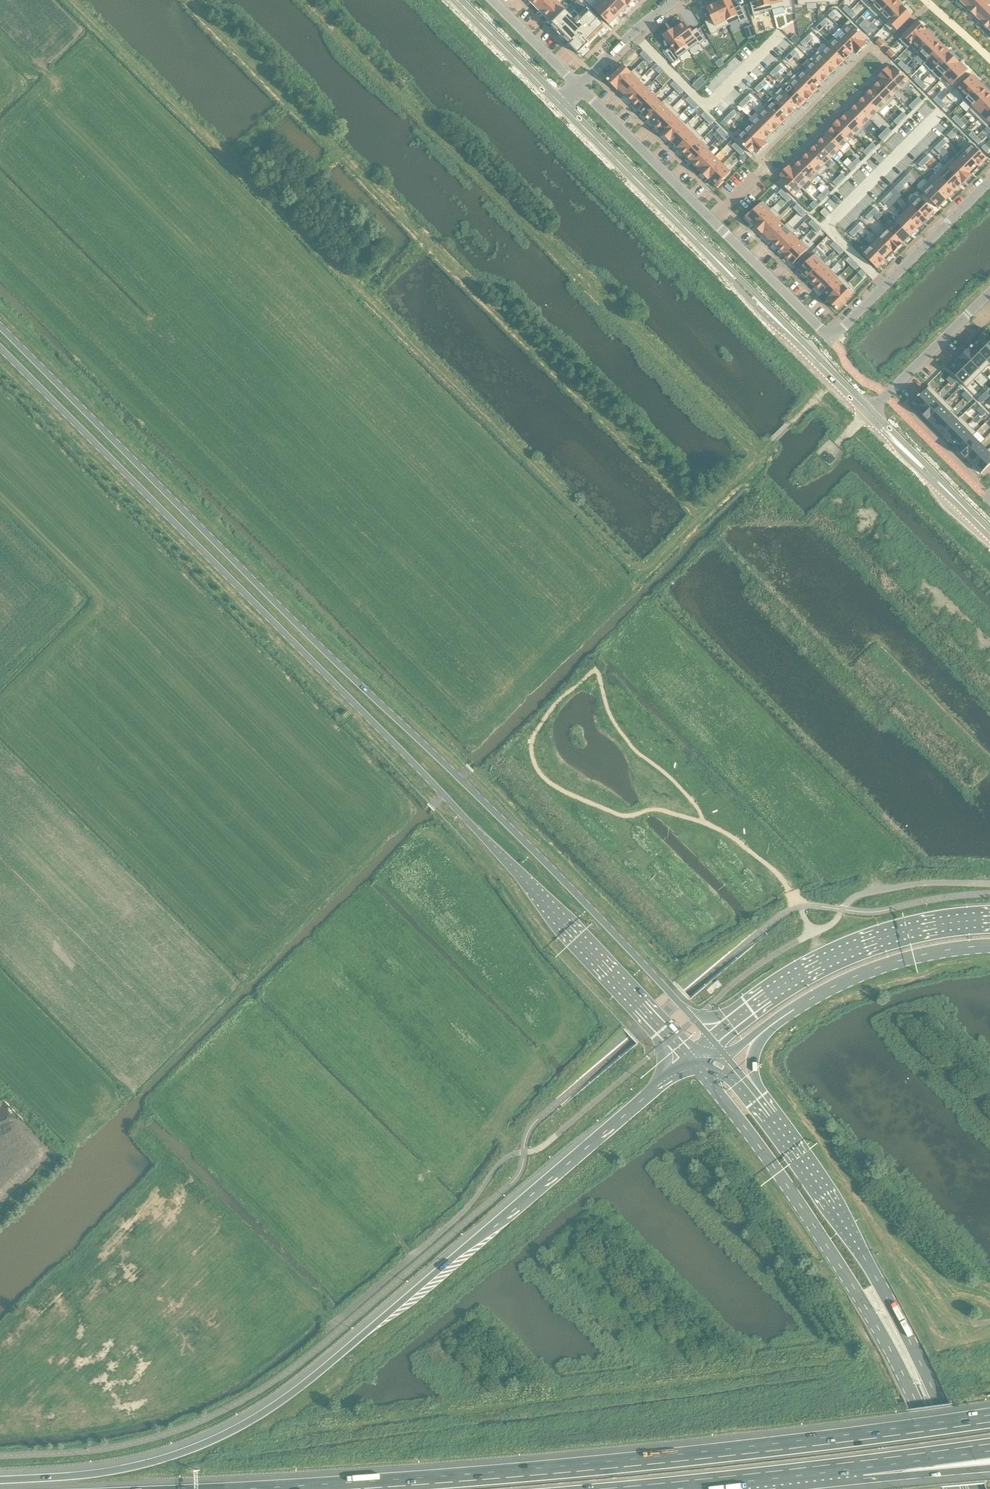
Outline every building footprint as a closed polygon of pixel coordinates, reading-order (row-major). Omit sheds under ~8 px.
[(535,7),(541,13),(554,0),(542,0),(535,7)] [(541,13),(547,18),(561,5),(556,0),(554,0),(541,13)] [(574,4),(581,11),(585,6),(579,0),(578,0),(574,4)] [(599,1),(616,18),(622,12),(611,0),(599,0),(599,1)] [(622,12),(628,6),(629,5),(623,0),(611,0),(622,12)] [(717,2),(717,3),(718,2),(729,25),(739,21),(740,22),(747,19),(741,5),(734,8),(730,0),(721,0),(717,2)] [(750,2),(754,16),(761,15),(761,13),(772,10),(770,0),(757,0),(750,2)] [(772,10),(774,16),(785,13),(784,9),(792,7),(790,0),(770,0),(772,10)] [(861,1),(869,10),(879,0),(862,0),(861,1)] [(869,10),(877,18),(879,16),(895,0),(879,0),(869,10)] [(879,16),(886,24),(887,24),(903,8),(903,7),(895,0),(879,16)] [(960,1),(961,2),(968,9),(977,0),(961,0),(960,1)] [(968,9),(968,10),(975,17),(976,17),(989,3),(989,0),(977,0),(968,9)] [(599,1),(592,7),(609,25),(616,18),(599,1)] [(712,19),(705,22),(712,36),(719,32),(718,30),(729,25),(718,2),(717,3),(706,8),(712,19)] [(976,17),(983,24),(983,25),(989,18),(989,3),(976,17)] [(561,5),(547,18),(553,24),(567,11),(561,5)] [(846,6),(843,9),(848,14),(851,11),(846,6)] [(886,24),(885,25),(894,34),(912,16),(903,7),(903,8),(887,24),(886,24)] [(553,24),(551,25),(559,33),(558,34),(559,34),(563,39),(564,39),(565,39),(571,45),(571,46),(574,49),(577,52),(580,55),(581,54),(587,48),(590,44),(598,36),(602,33),(606,28),(607,28),(588,9),(580,17),(575,11),(571,14),(567,11),(553,24)] [(833,11),(828,16),(832,20),(837,15),(833,11)] [(851,11),(848,14),(852,19),(856,15),(851,11)] [(825,19),(821,24),(824,27),(829,22),(825,19)] [(849,21),(841,29),(844,33),(844,32),(862,50),(867,45),(864,42),(867,39),(849,21)] [(917,21),(899,39),(908,49),(910,47),(909,47),(926,30),(926,31),(927,30),(917,21)] [(674,30),(689,50),(698,43),(699,45),(706,40),(697,28),(691,33),(684,22),(674,30)] [(863,22),(859,26),(864,31),(868,27),(863,22)] [(821,24),(816,28),(819,32),(824,27),(821,24)] [(752,25),(744,28),(748,39),(756,36),(752,25)] [(868,27),(864,31),(869,35),(872,32),(868,27)] [(840,28),(832,35),(837,40),(851,55),(854,52),(857,55),(862,50),(844,32),(844,33),(841,29),(840,28)] [(674,29),(663,37),(671,47),(665,51),(674,63),(680,59),(679,57),(689,50),(674,30),(674,29)] [(926,30),(909,47),(910,47),(917,55),(934,38),(926,31),(926,30)] [(810,34),(805,39),(809,42),(813,38),(810,34)] [(795,35),(791,39),(795,43),(799,39),(795,35)] [(934,38),(917,55),(925,63),(926,63),(942,46),(934,38)] [(805,39),(801,44),(804,47),(809,42),(805,39)] [(880,39),(876,42),(881,47),(885,44),(880,39)] [(837,40),(829,48),(844,62),(851,55),(837,40)] [(925,63),(924,64),(932,73),(950,55),(950,54),(942,46),(926,63),(925,63)] [(822,55),(821,55),(836,70),(844,62),(829,48),(822,55)] [(795,49),(790,54),(793,58),(798,53),(795,49)] [(890,49),(886,53),(891,58),(895,54),(890,49)] [(644,51),(640,55),(645,60),(649,56),(644,51)] [(818,51),(810,60),(814,63),(828,77),(836,70),(821,55),(822,55),(818,51)] [(790,54),(785,59),(789,62),(793,58),(790,54)] [(950,55),(932,73),(941,81),(942,80),(942,79),(958,63),(959,63),(950,54),(950,55)] [(649,56),(645,60),(650,64),(653,61),(649,56)] [(721,59),(715,63),(719,68),(724,64),(721,59)] [(902,61),(898,65),(903,69),(906,66),(902,61)] [(814,63),(806,70),(821,85),(828,77),(814,63)] [(958,63),(942,79),(942,80),(950,88),(967,71),(966,71),(959,63),(958,63)] [(623,65),(608,80),(616,89),(632,73),(631,73),(623,65)] [(779,65),(775,69),(778,73),(783,68),(779,65)] [(659,66),(655,70),(660,75),(664,71),(659,66)] [(888,67),(884,72),(901,89),(903,91),(911,83),(903,74),(901,73),(895,66),(891,70),(888,67)] [(906,66),(903,69),(907,74),(911,71),(906,66)] [(632,73),(616,89),(619,92),(621,91),(625,95),(639,81),(643,77),(634,69),(631,73),(632,73)] [(775,69),(770,74),(773,78),(778,73),(775,69)] [(799,78),(814,94),(822,86),(821,85),(806,70),(799,78)] [(664,71),(660,75),(665,79),(668,76),(664,71)] [(884,72),(879,76),(882,79),(879,82),(894,97),(894,96),(901,89),(884,72)] [(796,74),(788,82),(807,101),(814,94),(799,78),(796,74)] [(972,76),(957,91),(965,99),(980,85),(972,77),(972,76)] [(918,77),(914,81),(919,86),(922,82),(918,77)] [(764,80),(759,85),(763,88),(768,83),(764,80)] [(639,81),(625,95),(632,103),(647,88),(646,88),(639,81)] [(674,82),(671,85),(676,90),(679,87),(674,82)] [(788,82),(780,90),(798,108),(799,109),(807,101),(788,82)] [(879,82),(871,90),(888,106),(896,98),(894,96),(894,97),(879,82)] [(922,82),(919,86),(924,90),(927,87),(922,82)] [(759,85),(755,89),(758,93),(763,88),(759,85)] [(965,99),(963,100),(971,109),(972,109),(988,93),(980,85),(965,99)] [(647,88),(632,103),(640,111),(654,96),(655,96),(656,94),(648,86),(646,88),(647,88)] [(679,87),(676,90),(680,95),(684,91),(679,87)] [(780,90),(772,98),(790,116),(798,108),(780,90)] [(871,90),(864,97),(878,112),(880,114),(888,106),(871,90)] [(970,110),(978,119),(989,107),(989,95),(988,93),(972,109),(971,109),(970,110)] [(749,95),(744,100),(748,103),(752,99),(749,95)] [(654,96),(640,111),(647,118),(662,104),(662,103),(655,96),(654,96)] [(689,97),(686,101),(691,105),(694,102),(689,97)] [(864,97),(856,105),(871,120),(878,112),(864,97)] [(918,97),(914,102),(917,105),(922,101),(918,97)] [(937,97),(933,100),(938,105),(942,101),(937,97)] [(772,98),(764,106),(768,109),(783,123),(790,116),(772,98)] [(647,118),(647,119),(655,126),(673,108),(665,100),(662,103),(662,104),(647,118)] [(744,100),(739,105),(743,108),(748,103),(744,100)] [(942,101),(938,105),(943,109),(946,106),(942,101)] [(694,102),(691,105),(695,110),(699,107),(694,102)] [(914,102),(909,106),(913,110),(917,105),(914,102)] [(849,112),(848,113),(863,127),(871,120),(856,105),(849,112)] [(978,119),(987,127),(989,124),(989,107),(978,119)] [(673,108),(655,126),(662,134),(679,117),(681,116),(673,108)] [(768,109),(760,116),(775,131),(783,123),(768,109)] [(733,110),(729,115),(732,119),(737,114),(733,110)] [(847,111),(840,119),(855,135),(857,137),(865,129),(863,127),(848,113),(849,112),(847,111)] [(705,112),(701,116),(706,121),(710,117),(709,117),(705,112)] [(903,112),(898,117),(902,120),(907,116),(903,112)] [(729,115),(724,120),(728,123),(732,119),(729,115)] [(956,115),(952,119),(957,124),(960,120),(956,115)] [(760,116),(753,124),(767,138),(775,131),(760,116)] [(679,117),(662,134),(670,142),(670,141),(687,125),(686,124),(679,117)] [(710,117),(706,121),(711,125),(714,122),(710,117)] [(898,117),(894,122),(897,125),(902,120),(898,117)] [(840,119),(832,127),(848,143),(855,135),(840,119)] [(960,120),(957,124),(962,128),(965,125),(960,120)] [(687,125),(670,141),(678,149),(696,131),(688,123),(686,124),(687,125)] [(753,124),(745,132),(762,149),(767,144),(764,141),(767,138),(753,124)] [(832,127),(824,135),(825,136),(825,135),(840,150),(848,143),(832,127)] [(720,128),(717,131),(721,136),(725,132),(720,128)] [(888,128),(883,132),(887,136),(891,131),(888,128)] [(696,131),(678,149),(686,157),(702,140),(704,139),(696,131)] [(952,131),(947,136),(951,139),(956,134),(952,131)] [(725,132),(721,136),(726,141),(729,137),(725,132)] [(745,132),(737,139),(744,146),(745,148),(745,147),(752,154),(755,151),(758,154),(762,149),(745,132)] [(883,132),(878,137),(882,141),(887,136),(883,132)] [(972,132),(969,135),(974,140),(977,137),(972,132)] [(825,136),(818,143),(832,158),(840,150),(825,135),(825,136)] [(977,137),(974,140),(978,145),(982,141),(977,137)] [(944,139),(939,144),(943,147),(947,143),(944,139)] [(702,140),(686,157),(693,164),(708,149),(708,150),(710,148),(702,140)] [(969,141),(961,150),(964,153),(979,168),(987,159),(969,141)] [(735,143),(732,146),(737,151),(740,148),(735,143)] [(818,143),(810,151),(825,165),(832,158),(818,143)] [(873,143),(868,148),(871,151),(876,146),(873,143)] [(939,144),(935,149),(938,152),(943,147),(939,144)] [(985,145),(982,148),(986,153),(989,149),(985,145)] [(740,148),(737,151),(741,156),(745,152),(740,148)] [(868,148),(863,152),(867,156),(871,151),(868,148)] [(708,149),(693,164),(700,171),(701,172),(715,157),(708,150),(708,149)] [(810,151),(802,158),(819,175),(818,175),(820,177),(828,168),(825,165),(810,151)] [(957,161),(956,161),(971,176),(971,175),(979,168),(964,153),(957,161)] [(928,155),(923,160),(927,164),(931,159),(928,155)] [(700,171),(700,172),(708,180),(723,165),(715,157),(701,172),(700,171)] [(953,157),(945,166),(963,184),(972,176),(971,175),(971,176),(956,161),(957,161),(953,157)] [(802,158),(795,166),(811,182),(818,175),(819,175),(802,158)] [(857,158),(853,163),(856,166),(861,162),(857,158)] [(923,160),(918,165),(922,168),(927,164),(923,160)] [(853,163),(848,168),(851,171),(856,166),(853,163)] [(723,165),(708,180),(717,189),(724,182),(723,181),(731,173),(723,165)] [(789,166),(784,171),(802,188),(801,189),(805,192),(813,184),(811,182),(795,166),(792,169),(789,166)] [(945,166),(937,174),(955,192),(963,184),(945,166)] [(782,178),(779,182),(786,188),(787,190),(794,196),(801,189),(802,188),(784,171),(780,176),(782,178)] [(842,173),(837,178),(841,182),(846,177),(842,173)] [(909,174),(905,178),(908,182),(913,177),(909,174)] [(937,174),(929,182),(947,200),(955,192),(937,174)] [(837,178),(833,183),(836,186),(841,182),(837,178)] [(905,178),(900,183),(904,186),(908,182),(905,178)] [(929,182),(920,190),(938,208),(947,200),(929,182)] [(827,189),(822,193),(826,197),(830,192),(827,189)] [(782,190),(778,193),(783,198),(786,194),(782,190)] [(891,192),(886,197),(890,200),(895,195),(891,192)] [(822,193),(817,198),(821,202),(826,197),(822,193)] [(786,194),(783,198),(788,202),(791,199),(786,194)] [(917,194),(908,203),(910,204),(926,220),(935,212),(917,194)] [(886,197),(882,201),(885,205),(890,200),(886,197)] [(753,210),(746,217),(755,225),(755,226),(771,209),(763,201),(754,211),(753,210)] [(814,201),(810,206),(813,209),(818,204),(814,201)] [(910,204),(902,212),(903,214),(904,214),(918,228),(926,220),(910,204)] [(797,205),(794,208),(798,213),(802,210),(797,205)] [(755,225),(754,226),(762,234),(763,234),(763,233),(777,219),(778,219),(781,216),(773,207),(771,209),(755,226),(755,225)] [(875,208),(870,213),(874,216),(879,211),(875,208)] [(802,210),(798,213),(803,218),(806,214),(802,210)] [(870,213),(866,217),(869,221),(874,216),(870,213)] [(903,214),(896,222),(910,236),(918,228),(904,214),(903,214)] [(777,219),(763,233),(763,234),(770,241),(785,226),(778,219),(777,219)] [(812,220),(809,224),(813,228),(817,225),(812,220)] [(896,222),(887,230),(902,244),(910,236),(896,222)] [(785,226),(770,241),(778,249),(792,234),(793,234),(796,231),(788,223),(785,226)] [(859,224),(854,229),(858,232),(862,228),(859,224)] [(817,225),(813,228),(818,233),(822,230),(817,225)] [(854,229),(849,234),(853,237),(858,232),(854,229)] [(880,238),(879,238),(894,253),(903,245),(902,244),(887,230),(880,238)] [(792,234),(778,249),(785,256),(800,242),(800,241),(793,234),(792,234)] [(878,236),(870,244),(886,261),(894,253),(879,238),(880,238),(878,236)] [(800,242),(785,256),(793,264),(810,248),(801,240),(800,241),(800,242)] [(834,242),(831,246),(835,250),(839,247),(834,242)] [(870,244),(861,253),(878,269),(886,261),(870,244)] [(839,247),(835,250),(840,255),(844,252),(839,247)] [(816,254),(799,270),(807,278),(824,262),(828,258),(819,248),(814,253),(816,254)] [(849,257),(846,261),(851,266),(854,262),(849,257)] [(824,262),(807,278),(815,286),(831,270),(824,262)] [(854,262),(851,266),(855,270),(859,267),(854,262)] [(831,270),(815,286),(823,294),(839,277),(831,270)] [(862,270),(858,273),(859,274),(863,278),(866,274),(862,270)] [(839,277),(823,294),(826,297),(825,298),(829,302),(848,283),(840,275),(839,277)] [(848,283),(829,302),(837,310),(856,291),(848,283)] [(980,339),(989,349),(989,333),(988,331),(980,339)] [(972,346),(987,361),(989,358),(989,349),(980,339),(972,346)] [(964,354),(982,372),(989,365),(989,364),(987,361),(972,346),(964,354)] [(962,356),(956,362),(957,361),(975,380),(982,372),(964,354),(962,356)] [(956,362),(949,369),(967,388),(975,380),(957,361),(956,362)] [(918,397),(912,404),(920,412),(938,394),(930,386),(925,391),(920,396),(920,395),(919,396),(918,397)] [(978,399),(982,403),(989,396),(989,395),(986,391),(978,399)] [(920,412),(919,412),(924,416),(935,427),(928,420),(946,401),(938,394),(920,412)] [(969,394),(964,398),(969,403),(973,399),(969,394)] [(946,401),(928,420),(935,427),(952,411),(954,410),(946,401)] [(952,411),(935,427),(942,435),(943,435),(959,419),(959,418),(952,411)] [(959,419),(943,435),(950,443),(969,425),(961,416),(959,418),(959,419)] [(969,425),(950,443),(954,447),(958,451),(973,436),(977,433),(969,425)] [(973,436),(958,451),(961,454),(966,458),(980,443),(973,436)] [(980,443),(966,458),(973,466),(988,451),(980,443)] [(973,466),(981,474),(989,465),(989,450),(989,449),(988,451),(973,466)] [(833,455),(828,460),(831,464),(837,459),(833,455)]
